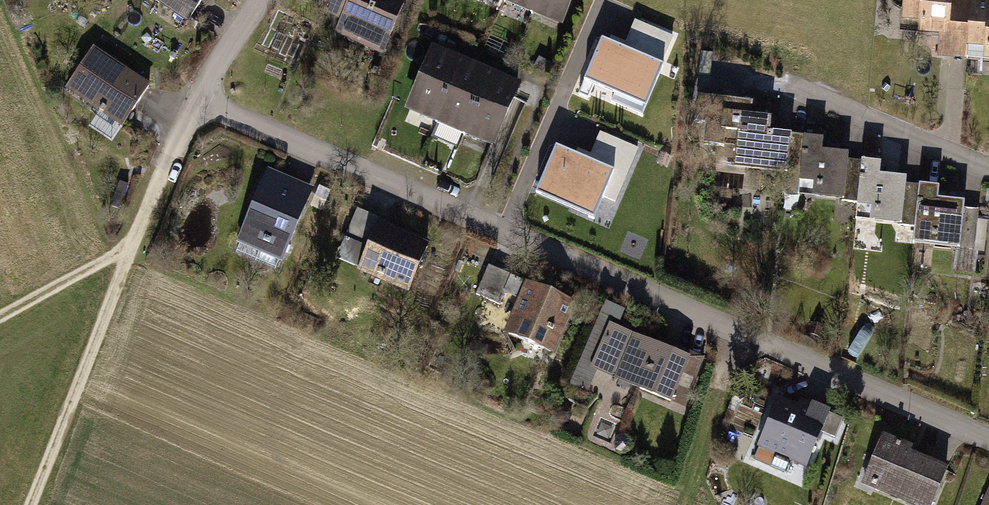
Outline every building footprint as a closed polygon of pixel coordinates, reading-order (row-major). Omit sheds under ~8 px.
[(195,23),(209,0),(158,0),(195,23)] [(331,20),(345,26),(340,37),(390,58),(414,0),(339,0),(331,20)] [(572,28),(583,0),(505,0),(572,28)] [(907,20),(926,22),(925,35),(949,37),(948,58),(988,61),(988,0),(908,0),(907,20)] [(600,38),(582,82),(647,109),(666,66),(600,38)] [(157,84),(98,48),(70,92),(130,128),(157,84)] [(528,86),(439,50),(413,114),(502,150),(528,86)] [(777,118),(735,116),(731,170),(793,174),(795,136),(776,135),(777,118)] [(831,140),(807,138),(802,197),(850,201),(854,156),(830,154),(831,140)] [(615,170),(554,145),(532,197),(592,222),(615,170)] [(889,163),(864,161),(859,222),(910,226),(914,179),(887,177),(889,163)] [(316,194),(272,175),(243,246),(286,264),(316,194)] [(948,188),(925,186),(920,247),(966,251),(970,204),(947,202),(948,188)] [(381,221),(359,211),(346,239),(369,249),(381,221)] [(436,248),(383,225),(362,274),(415,297),(436,248)] [(514,276),(489,266),(478,291),(503,301),(514,276)] [(579,301),(530,283),(509,337),(558,356),(579,301)] [(699,359),(614,324),(596,369),(680,404),(699,359)] [(800,407),(783,400),(762,454),(812,472),(834,414),(802,401),(800,407)] [(887,435),(866,485),(913,504),(939,504),(953,469),(916,454),(918,448),(887,435)]
